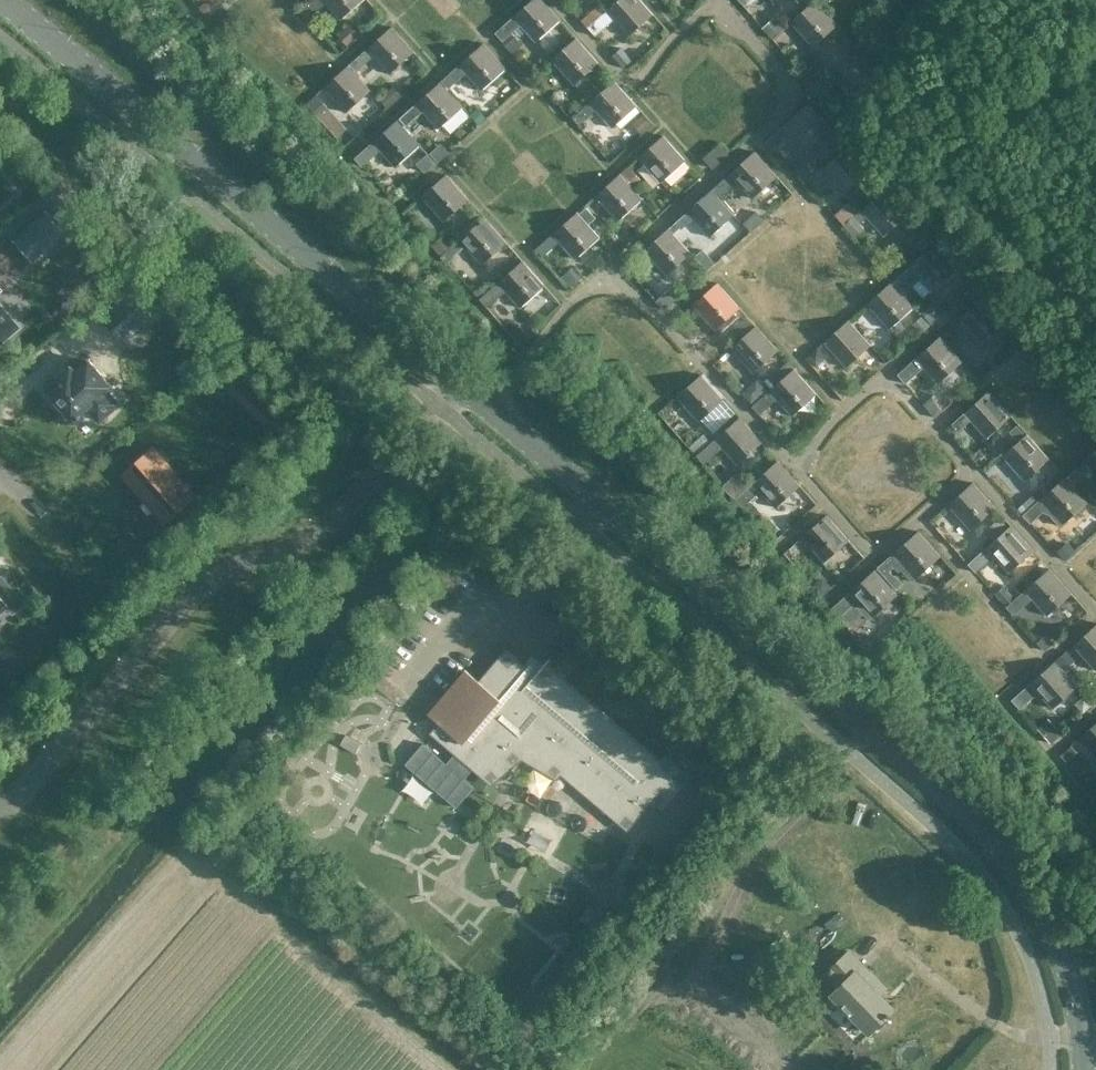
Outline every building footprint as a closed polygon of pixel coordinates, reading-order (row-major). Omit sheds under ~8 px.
[(328,1),(343,18),(364,0),(313,0),(301,11),(307,19),(328,1)] [(522,24),(537,40),(561,19),(544,0),(532,0),(496,32),(513,52),(522,44),(512,33),(522,24)] [(588,28),(595,36),(615,18),(630,35),(655,13),(644,0),(620,0),(608,10),(604,14),(588,28)] [(838,24),(817,0),(816,0),(792,21),(814,45),(838,24)] [(772,39),(783,28),(771,14),(759,25),(772,39)] [(357,71),(376,54),(391,72),(416,50),(393,25),(369,47),(350,63),(357,71)] [(574,83),(599,62),(577,37),(553,59),(574,83)] [(620,41),(610,50),(625,68),(636,59),(620,41)] [(485,42),(461,63),(442,80),(449,88),(468,71),(482,88),(507,66),(485,42)] [(853,89),(877,67),(855,43),(831,64),(853,89)] [(373,88),(357,71),(350,63),(325,86),(348,111),(373,88)] [(407,126),(425,110),(439,126),(464,104),(442,80),(400,118),(407,126)] [(591,102),(573,118),(579,125),(597,109),(613,127),(638,104),(616,80),(602,93),(591,102)] [(774,150),(793,133),(807,149),(832,126),(810,102),(766,141),(774,150)] [(399,119),(374,141),(355,158),(362,166),(382,149),(396,165),(421,143),(399,119)] [(660,181),(685,159),(664,134),(639,156),(660,181)] [(714,167),(729,153),(720,143),(705,157),(714,167)] [(823,167),(811,178),(817,184),(829,174),(846,192),(871,170),(848,145),(823,167)] [(753,197),(777,175),(755,150),(712,189),(719,197),(738,180),(753,197)] [(424,173),(436,163),(427,154),(416,164),(424,173)] [(445,220),(469,198),(447,173),(423,195),(445,220)] [(617,219),(642,197),(620,173),(596,195),(617,219)] [(860,223),(867,217),(884,235),(909,213),(887,188),(854,217),(853,216),(857,212),(848,202),(834,214),(855,237),(865,228),(860,223)] [(734,214),(719,197),(712,189),(687,211),(710,236),(734,214)] [(47,210),(11,241),(30,261),(64,231),(47,210)] [(552,233),(534,250),(541,258),(560,241),(574,257),(599,235),(577,211),(552,233)] [(669,227),(674,232),(679,227),(681,229),(693,218),(687,211),(669,227)] [(461,238),(461,239),(441,257),(447,263),(467,245),(482,262),(506,240),(485,216),(461,238)] [(692,252),(674,232),(669,227),(645,249),(667,274),(692,252)] [(935,242),(910,264),(892,280),(902,292),(921,276),(932,289),(957,267),(935,242)] [(488,307),(507,290),(520,305),(545,284),(524,260),(480,298),(488,307)] [(914,305),(902,292),(892,280),(867,302),(889,327),(914,305)] [(715,328),(740,306),(718,281),(693,303),(715,328)] [(152,305),(136,286),(102,316),(123,340),(148,318),(144,313),(152,305)] [(981,344),(1006,321),(984,297),(959,319),(981,344)] [(17,326),(0,306),(0,340),(17,326)] [(846,365),(871,343),(849,318),(824,341),(846,365)] [(779,349),(757,324),(732,346),(753,371),(779,349)] [(906,383),(924,366),(938,382),(962,359),(941,335),(897,373),(906,383)] [(48,390),(46,392),(54,401),(57,399),(73,418),(87,406),(100,421),(119,404),(107,390),(112,386),(89,360),(76,372),(71,366),(65,371),(66,373),(60,378),(59,377),(46,388),(48,390)] [(760,414),(778,398),(792,413),(817,391),(795,367),(752,405),(760,414)] [(700,419),(724,397),(702,373),(678,395),(700,419)] [(241,377),(230,388),(266,422),(276,411),(241,377)] [(987,437),(1012,415),(989,390),(951,424),(958,431),(971,419),(987,437)] [(740,416),(717,437),(698,454),(706,462),(724,446),(738,461),(761,440),(740,416)] [(1025,479),(1050,457),(1028,433),(1003,455),(1025,479)] [(1084,460),(1069,473),(1077,482),(1086,474),(1088,477),(1092,473),(1090,471),(1092,469),(1095,473),(1095,449),(1084,460)] [(153,450),(125,474),(165,519),(192,496),(153,450)] [(756,495),(762,489),(776,504),(800,483),(779,459),(735,498),(742,507),(750,500),(752,502),(758,497),(756,495)] [(1059,525),(1063,521),(1088,499),(1067,475),(1037,502),(1029,493),(1019,502),(1023,507),(1019,510),(1023,514),(1023,515),(1030,523),(1043,511),(1048,514),(1059,525)] [(970,528),(995,505),(974,481),(949,503),(970,528)] [(825,559),(849,538),(827,514),(803,536),(825,559)] [(985,528),(994,539),(1009,526),(999,515),(985,528)] [(975,572),(995,555),(1008,570),(1033,547),(1012,524),(968,563),(975,572)] [(919,530),(894,552),(877,567),(896,589),(903,583),(895,575),(894,576),(890,571),(894,567),(898,571),(901,569),(911,581),(940,555),(919,530)] [(1004,585),(995,593),(998,596),(1006,605),(1051,566),(1042,556),(1007,588),(1004,585)] [(1051,566),(1006,605),(1014,614),(1033,597),(1047,613),(1072,591),(1051,566)] [(868,619),(873,614),(885,604),(889,609),(902,597),(876,568),(832,607),(840,616),(853,604),(858,608),(868,619)] [(6,606),(12,613),(23,603),(0,576),(0,611),(6,606)] [(1095,667),(1095,624),(1074,643),(1095,667)] [(430,731),(485,778),(490,782),(501,773),(523,755),(548,770),(560,777),(564,772),(628,826),(649,802),(661,809),(690,775),(667,756),(664,760),(547,662),(554,653),(553,652),(536,672),(506,647),(479,679),(466,668),(428,712),(439,721),(430,731)] [(1019,708),(1039,691),(1052,705),(1077,684),(1056,659),(1011,699),(1019,708)] [(1079,736),(1095,754),(1095,721),(1079,736)] [(346,734),(340,744),(355,753),(361,743),(346,734)] [(608,916),(588,904),(579,919),(599,931),(608,916)] [(826,987),(832,993),(869,1031),(894,1008),(881,994),(887,988),(850,950),(827,972),(834,979),(826,987)]
